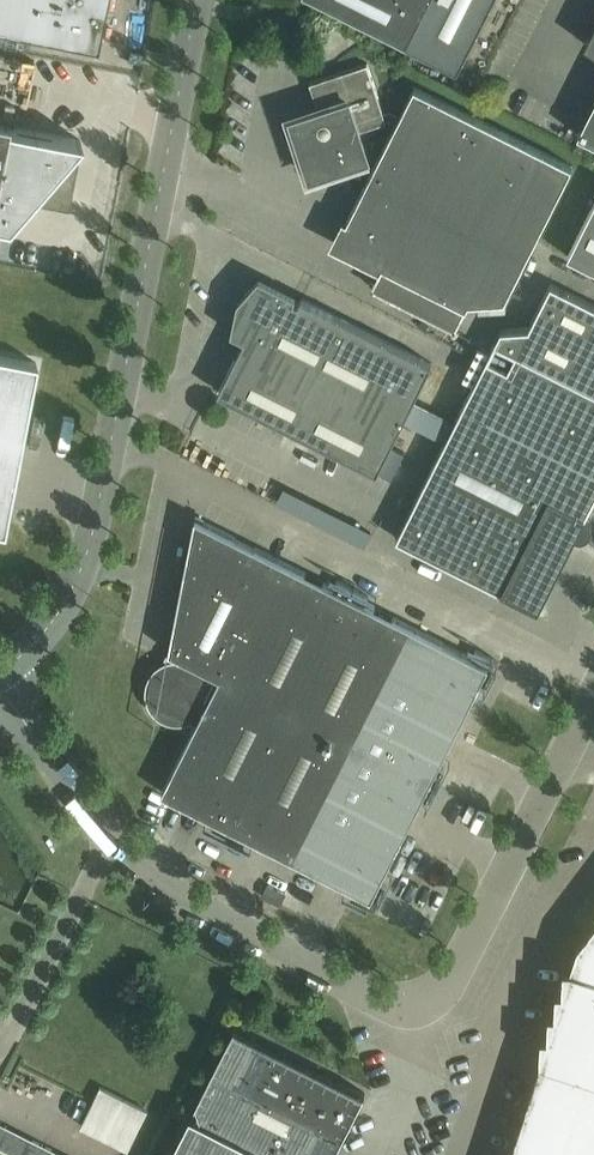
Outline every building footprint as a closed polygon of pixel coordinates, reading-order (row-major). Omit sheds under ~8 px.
[(96,46),(105,0),(0,0),(0,27),(96,46)] [(406,43),(459,69),(494,0),(322,0),(406,43)] [(300,18),(297,32),(311,35),(314,21),(300,18)] [(319,107),(289,117),(310,179),(372,159),(363,129),(388,121),(387,119),(392,118),(398,121),(348,220),(394,244),(381,270),(465,312),(470,302),(506,300),(573,166),(415,86),(402,113),(392,109),(384,111),(368,63),(311,82),(319,107)] [(579,133),(593,141),(593,102),(579,133)] [(7,224),(31,197),(67,204),(77,155),(69,153),(80,139),(0,124),(0,223),(7,224)] [(568,255),(593,268),(593,204),(568,255)] [(246,338),(219,392),(378,472),(404,420),(414,400),(433,363),(302,298),(300,302),(295,300),(297,296),(260,277),(239,301),(233,331),(246,338)] [(397,538),(540,609),(576,536),(577,534),(586,516),(587,515),(593,501),(593,304),(552,283),(530,327),(503,329),(497,341),(456,421),(446,441),(397,538)] [(3,531),(34,362),(0,356),(0,530),(3,531)] [(414,400),(404,420),(446,441),(456,421),(414,400)] [(394,446),(380,472),(393,479),(406,453),(394,446)] [(170,651),(182,658),(178,659),(174,659),(170,660),(167,661),(163,663),(158,666),(154,670),(151,675),(148,681),(147,687),(147,693),(147,699),(149,704),(152,710),(156,714),(161,718),(166,721),(172,722),(178,723),(184,723),(190,721),(192,720),(198,723),(163,792),(217,819),(213,826),(245,843),(249,835),(356,889),(353,897),(376,909),(388,885),(381,881),(423,797),(430,800),(446,769),(439,766),(481,682),(488,685),(500,662),(476,650),(473,657),(366,602),(370,596),(338,580),(334,587),(196,517),(170,651)] [(270,886),(265,897),(279,902),(283,892),(270,886)] [(580,943),(572,965),(566,965),(564,988),(558,987),(557,1010),(551,1010),(549,1033),(543,1033),(542,1058),(511,1154),(593,1154),(593,923),(580,943)] [(366,1092),(236,1026),(196,1104),(202,1107),(198,1114),(192,1112),(171,1154),(334,1154),(366,1092)] [(84,1126),(131,1149),(150,1110),(103,1086),(84,1126)] [(16,1154),(67,1154),(0,1121),(0,1147),(16,1154)]
